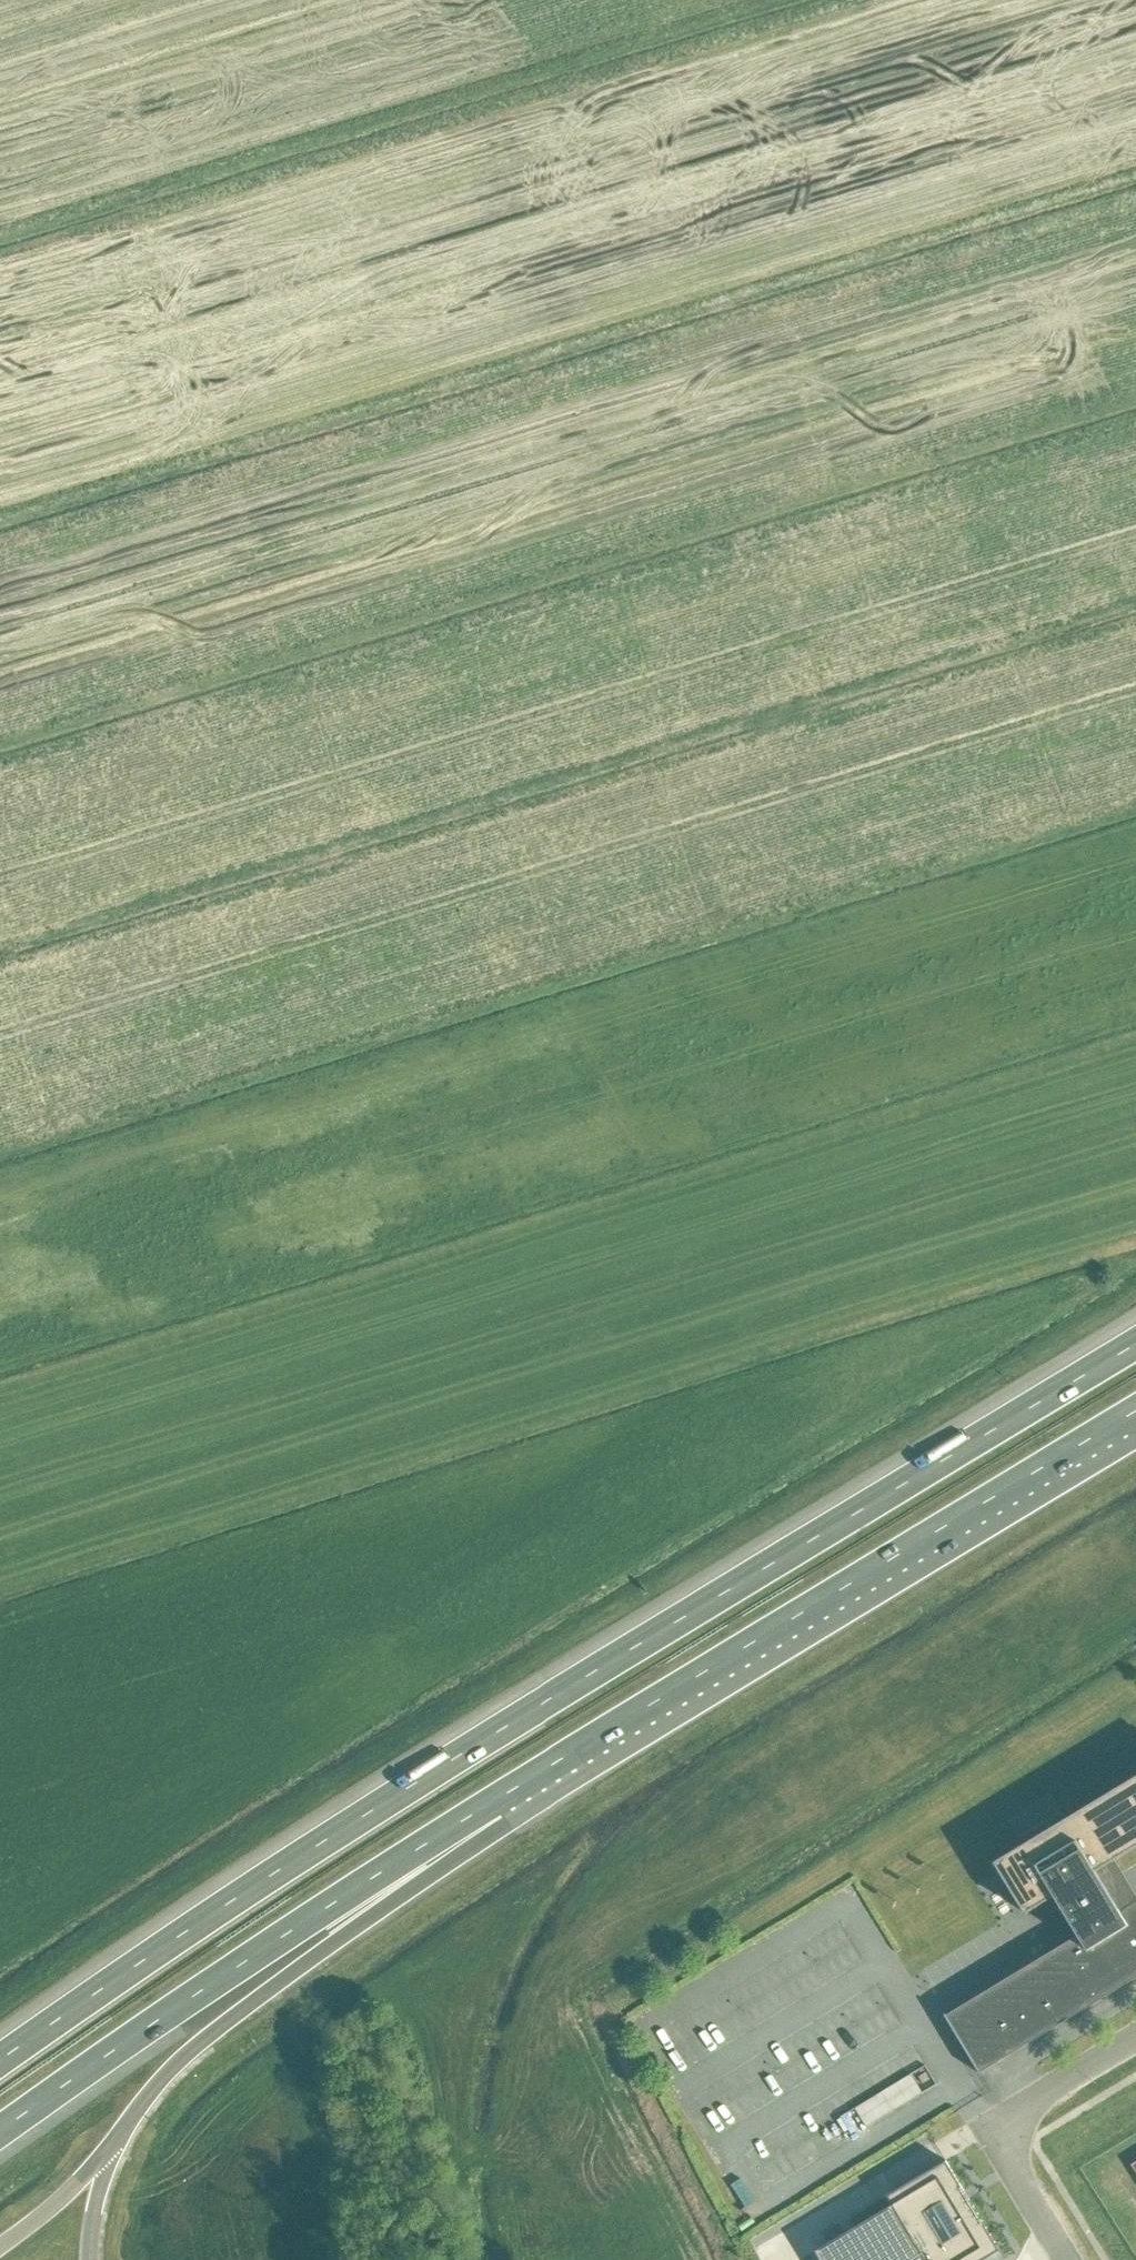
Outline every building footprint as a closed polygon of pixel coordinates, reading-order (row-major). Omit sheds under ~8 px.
[(995,1862),(1026,1914),(1055,1896),(1079,1935),(947,2014),(946,2013),(945,2014),(981,2072),(1135,1978),(1135,1900),(1120,1910),(1104,1884),(1118,1875),(1110,1863),(1135,1847),(1135,1777),(1066,1819),(1062,1812),(1019,1838),(1023,1845),(995,1862)] [(851,2106),(862,2125),(921,2089),(909,2071),(851,2106)] [(1000,2250),(946,2160),(888,2196),(893,2204),(816,2251),(821,2259),(984,2259),(1000,2250)]
